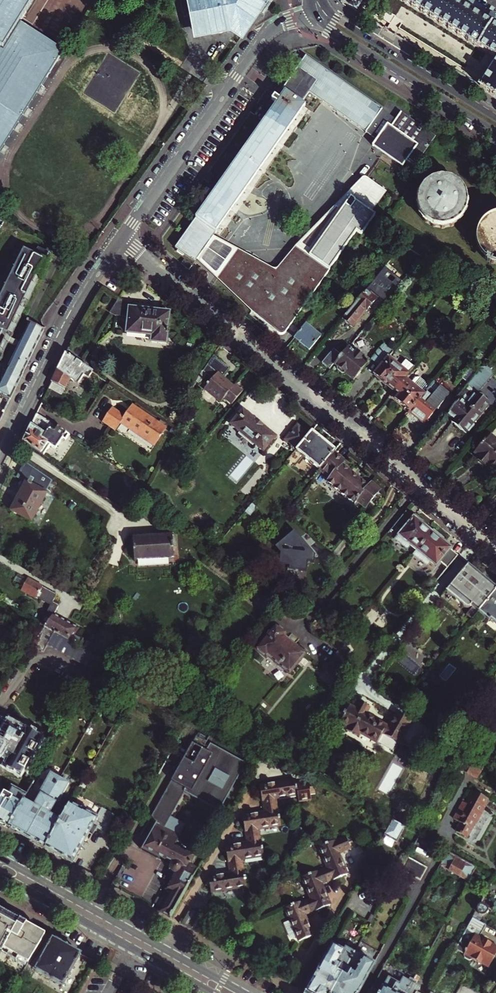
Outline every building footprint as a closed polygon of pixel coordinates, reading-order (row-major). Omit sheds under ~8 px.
[(64,50),(20,23),(34,0),(0,0),(0,152),(64,50)] [(187,16),(198,39),(201,38),(201,40),(230,37),(238,42),(266,4),(269,0),(185,0),(187,16)] [(341,1),(495,98),(495,13),(490,9),(490,10),(473,0),(390,0),(387,4),(384,3),(377,14),(366,7),(367,6),(366,4),(365,3),(366,1),(365,1),(366,0),(341,0),(341,1)] [(373,145),(377,148),(384,153),(403,166),(407,161),(414,166),(435,137),(401,113),(397,120),(306,56),(295,71),(293,70),(275,96),(280,99),(175,248),(195,262),(306,106),(301,102),(309,91),(377,139),(373,145)] [(407,161),(403,166),(411,171),(414,166),(407,161)] [(360,234),(374,215),(369,211),(383,192),(363,178),(308,255),(296,246),(292,253),(290,252),(284,260),(286,261),(274,277),(256,264),(257,262),(246,254),(244,256),(235,249),(216,276),(254,304),(250,310),(282,336),(356,231),(360,234)] [(363,178),(296,246),(308,255),(363,178)] [(444,178),(442,178),(440,178),(438,178),(436,179),(434,179),(432,180),(430,181),(429,182),(427,183),(425,184),(424,185),(423,187),(422,188),(420,190),(419,192),(419,193),(418,195),(417,197),(417,199),(417,201),(417,203),(417,205),(417,207),(418,209),(418,211),(419,213),(420,214),(421,216),(422,218),(423,219),(425,221),(426,222),(428,223),(429,224),(431,225),(433,226),(435,227),(436,227),(438,228),(441,228),(444,228),(446,227),(448,227),(450,226),(452,226),(454,225),(455,224),(457,223),(459,222),(460,220),(461,219),(462,217),(464,216),(464,214),(465,212),(466,210),(466,208),(467,206),(467,204),(467,202),(467,200),(467,198),(466,196),(466,195),(465,193),(464,191),(463,189),(462,188),(461,186),(459,185),(458,183),(456,182),(455,181),(453,180),(451,179),(449,179),(447,178),(446,178),(444,178)] [(495,216),(493,216),(491,217),(489,218),(488,219),(486,220),(485,221),(483,223),(482,224),(481,226),(480,227),(479,229),(478,231),(477,233),(477,235),(477,237),(476,239),(476,241),(476,242),(477,244),(477,246),(478,248),(479,250),(479,252),(480,254),(482,255),(483,257),(484,258),(486,259),(487,260),(489,261),(491,262),(493,263),(494,264),(495,264),(495,215),(495,216)] [(3,333),(7,335),(44,259),(25,249),(0,300),(0,339),(3,333)] [(1,360),(49,261),(44,259),(7,335),(3,333),(0,339),(0,360),(1,360)] [(377,291),(386,299),(396,288),(387,280),(377,291)] [(346,302),(352,307),(363,295),(356,289),(346,302)] [(363,295),(352,307),(342,319),(352,327),(366,311),(366,312),(376,300),(366,291),(363,295)] [(152,336),(151,343),(166,344),(169,314),(130,309),(130,305),(118,297),(109,312),(115,316),(128,317),(127,333),(152,336)] [(30,323),(0,384),(0,394),(11,398),(44,331),(30,323)] [(320,336),(305,324),(295,336),(300,340),(299,342),(309,350),(320,336)] [(388,357),(393,352),(384,344),(371,359),(381,367),(388,357)] [(355,352),(349,347),(334,364),(338,367),(338,370),(342,374),(346,374),(354,381),(369,363),(362,358),(364,356),(357,351),(355,352)] [(84,375),(88,378),(92,372),(66,354),(50,386),(62,395),(66,387),(70,378),(78,383),(84,375)] [(229,368),(213,355),(206,365),(203,371),(212,378),(204,388),(220,402),(224,398),(232,404),(243,391),(235,384),(234,386),(226,379),(224,381),(221,378),(229,368)] [(400,367),(388,357),(381,367),(374,374),(394,391),(405,378),(414,366),(406,360),(400,367)] [(465,387),(481,367),(475,362),(455,386),(462,391),(465,387)] [(486,364),(469,383),(478,392),(495,373),(486,364)] [(77,394),(88,378),(84,375),(78,383),(70,378),(66,387),(77,394)] [(410,411),(424,394),(405,378),(394,391),(399,395),(395,399),(410,411)] [(462,391),(456,398),(459,400),(447,414),(454,420),(452,422),(465,433),(467,431),(469,432),(475,425),(473,424),(489,403),(476,392),(474,394),(465,387),(462,391)] [(428,389),(424,394),(410,411),(409,412),(424,425),(439,407),(429,399),(433,394),(428,389)] [(103,419),(116,428),(122,419),(157,441),(168,425),(133,400),(125,412),(113,404),(103,419)] [(252,446),(254,444),(264,452),(276,437),(243,410),(231,425),(240,432),(239,434),(252,446)] [(48,420),(37,413),(23,441),(32,447),(43,456),(51,445),(55,449),(62,438),(65,440),(69,436),(70,435),(48,420)] [(297,450),(309,434),(297,425),(285,440),(297,450)] [(312,431),(309,434),(297,450),(288,461),(295,466),(303,456),(319,470),(320,469),(335,452),(335,451),(312,431)] [(490,434),(475,452),(480,456),(478,459),(487,466),(489,464),(495,470),(495,440),(490,434)] [(345,461),(335,452),(320,469),(330,478),(327,481),(354,504),(357,500),(366,507),(380,490),(371,482),(368,486),(342,464),(345,461)] [(52,482),(25,463),(17,478),(26,483),(12,512),(33,522),(47,493),(52,482)] [(257,508),(252,504),(246,512),(251,516),(257,508)] [(418,551),(434,531),(434,530),(432,533),(421,523),(422,522),(416,516),(414,517),(407,512),(395,526),(401,531),(396,538),(407,548),(410,545),(418,551)] [(443,539),(434,531),(418,551),(415,554),(427,564),(430,561),(436,566),(440,562),(447,568),(458,555),(451,549),(442,540),(443,539)] [(277,534),(276,563),(287,563),(287,569),(305,569),(305,561),(304,561),(305,534),(277,534)] [(174,557),(172,537),(132,539),(134,562),(178,559),(178,556),(174,557)] [(468,564),(441,596),(459,611),(464,606),(467,608),(469,608),(470,607),(471,606),(473,607),(467,614),(472,618),(478,611),(495,589),(495,588),(476,571),(468,564)] [(251,574),(246,581),(250,584),(255,577),(251,574)] [(24,586),(28,580),(18,575),(14,581),(24,586)] [(44,628),(68,641),(76,628),(54,615),(59,606),(53,603),(57,596),(28,580),(24,586),(22,591),(50,606),(46,612),(48,613),(41,627),(44,628)] [(478,611),(486,618),(484,622),(495,632),(495,589),(478,611)] [(269,604),(255,593),(250,599),(255,603),(254,606),(257,609),(261,607),(265,610),(269,604)] [(275,624),(257,645),(255,647),(266,656),(267,654),(289,672),(304,653),(283,635),(285,632),(275,624)] [(44,628),(31,646),(44,653),(48,646),(96,672),(103,660),(82,649),(75,645),(68,641),(44,628)] [(78,638),(75,645),(82,649),(86,642),(78,638)] [(335,649),(339,652),(344,646),(340,643),(335,649)] [(121,680),(117,677),(109,691),(113,693),(121,680)] [(138,682),(129,699),(136,702),(145,686),(138,682)] [(382,732),(398,741),(410,720),(395,711),(388,725),(365,712),(369,705),(356,698),(352,705),(349,704),(345,711),(344,710),(341,716),(342,717),(339,722),(347,726),(345,729),(357,736),(359,732),(376,741),(382,732)] [(43,732),(13,716),(8,725),(0,721),(0,762),(20,773),(43,732)] [(157,823),(165,827),(185,791),(221,810),(247,762),(212,743),(210,746),(207,744),(208,741),(198,735),(142,835),(149,839),(157,823)] [(8,828),(27,838),(62,775),(59,774),(58,777),(51,773),(40,794),(30,789),(27,795),(23,802),(8,828)] [(46,848),(68,809),(59,804),(70,784),(64,780),(65,777),(62,775),(27,838),(46,848)] [(261,791),(263,807),(278,804),(277,799),(298,795),(299,801),(311,799),(308,781),(296,783),(296,780),(260,786),(260,788),(259,788),(259,791),(261,791)] [(8,828),(23,802),(27,795),(12,787),(8,794),(4,793),(2,798),(0,797),(0,823),(8,828)] [(474,791),(462,812),(459,811),(454,819),(461,823),(456,831),(467,837),(474,823),(477,825),(486,808),(484,806),(488,799),(474,791)] [(97,818),(71,804),(68,809),(46,848),(72,863),(90,833),(93,834),(97,827),(106,832),(116,815),(103,808),(97,818)] [(243,821),(246,838),(261,835),(260,828),(281,825),(278,804),(263,807),(263,813),(243,816),(243,818),(241,818),(242,821),(243,821)] [(397,814),(393,821),(405,828),(407,829),(411,822),(397,814)] [(393,821),(385,836),(397,842),(405,828),(393,821)] [(157,823),(149,839),(145,846),(173,861),(171,865),(171,867),(172,869),(173,871),(176,873),(168,889),(169,889),(168,891),(171,893),(161,912),(171,917),(198,869),(190,865),(192,861),(191,861),(194,856),(175,845),(180,836),(165,827),(157,823)] [(243,859),(264,856),(261,835),(246,838),(246,844),(226,847),(226,849),(224,849),(225,852),(226,852),(229,868),(244,865),(243,859)] [(339,839),(345,853),(352,850),(346,836),(339,839)] [(322,869),(328,884),(344,877),(344,879),(347,878),(347,876),(348,876),(340,855),(345,853),(339,839),(320,847),(328,867),(322,869)] [(448,851),(441,865),(470,881),(477,867),(448,851)] [(428,867),(409,856),(402,869),(421,880),(428,867)] [(211,892),(247,887),(244,865),(229,868),(229,874),(209,877),(209,879),(207,879),(208,882),(209,882),(211,892)] [(305,900),(311,914),(326,908),(327,909),(330,908),(329,907),(331,906),(323,886),(328,884),(322,869),(303,878),(311,897),(305,900)] [(305,900),(286,908),(292,922),(286,925),(291,936),(292,937),(293,938),(295,938),(298,937),(300,941),(309,938),(310,939),(312,938),(312,937),(313,936),(305,916),(311,914),(305,900)] [(493,910),(481,904),(478,909),(479,911),(479,913),(480,914),(481,914),(482,915),(483,915),(486,915),(488,913),(489,911),(488,909),(493,911),(493,910)] [(20,919),(18,923),(7,916),(8,914),(0,909),(0,947),(4,949),(28,963),(29,963),(40,945),(30,939),(35,929),(27,924),(27,923),(20,919)] [(190,909),(181,924),(196,932),(205,917),(190,909)] [(478,909),(474,917),(479,920),(482,915),(481,914),(480,914),(479,913),(479,911),(478,909)] [(456,949),(465,954),(465,955),(466,958),(470,960),(473,959),(490,968),(495,957),(495,945),(481,937),(487,925),(479,920),(474,917),(456,949)] [(38,930),(35,929),(30,939),(40,945),(44,937),(37,933),(38,930)] [(44,937),(40,945),(29,963),(28,964),(35,968),(34,969),(63,985),(81,953),(46,934),(44,937)] [(307,992),(332,992),(355,953),(352,952),(353,950),(348,948),(348,949),(347,949),(344,952),(334,946),(319,973),(319,972),(307,992)] [(3,952),(27,965),(28,963),(4,949),(3,952)] [(355,953),(332,992),(359,992),(375,965),(355,953)] [(281,962),(273,975),(282,980),(290,967),(281,962)] [(414,980),(411,978),(409,981),(404,978),(401,984),(390,977),(381,992),(407,992),(414,980)] [(407,992),(418,992),(417,992),(421,987),(416,984),(418,981),(414,980),(407,992)]
